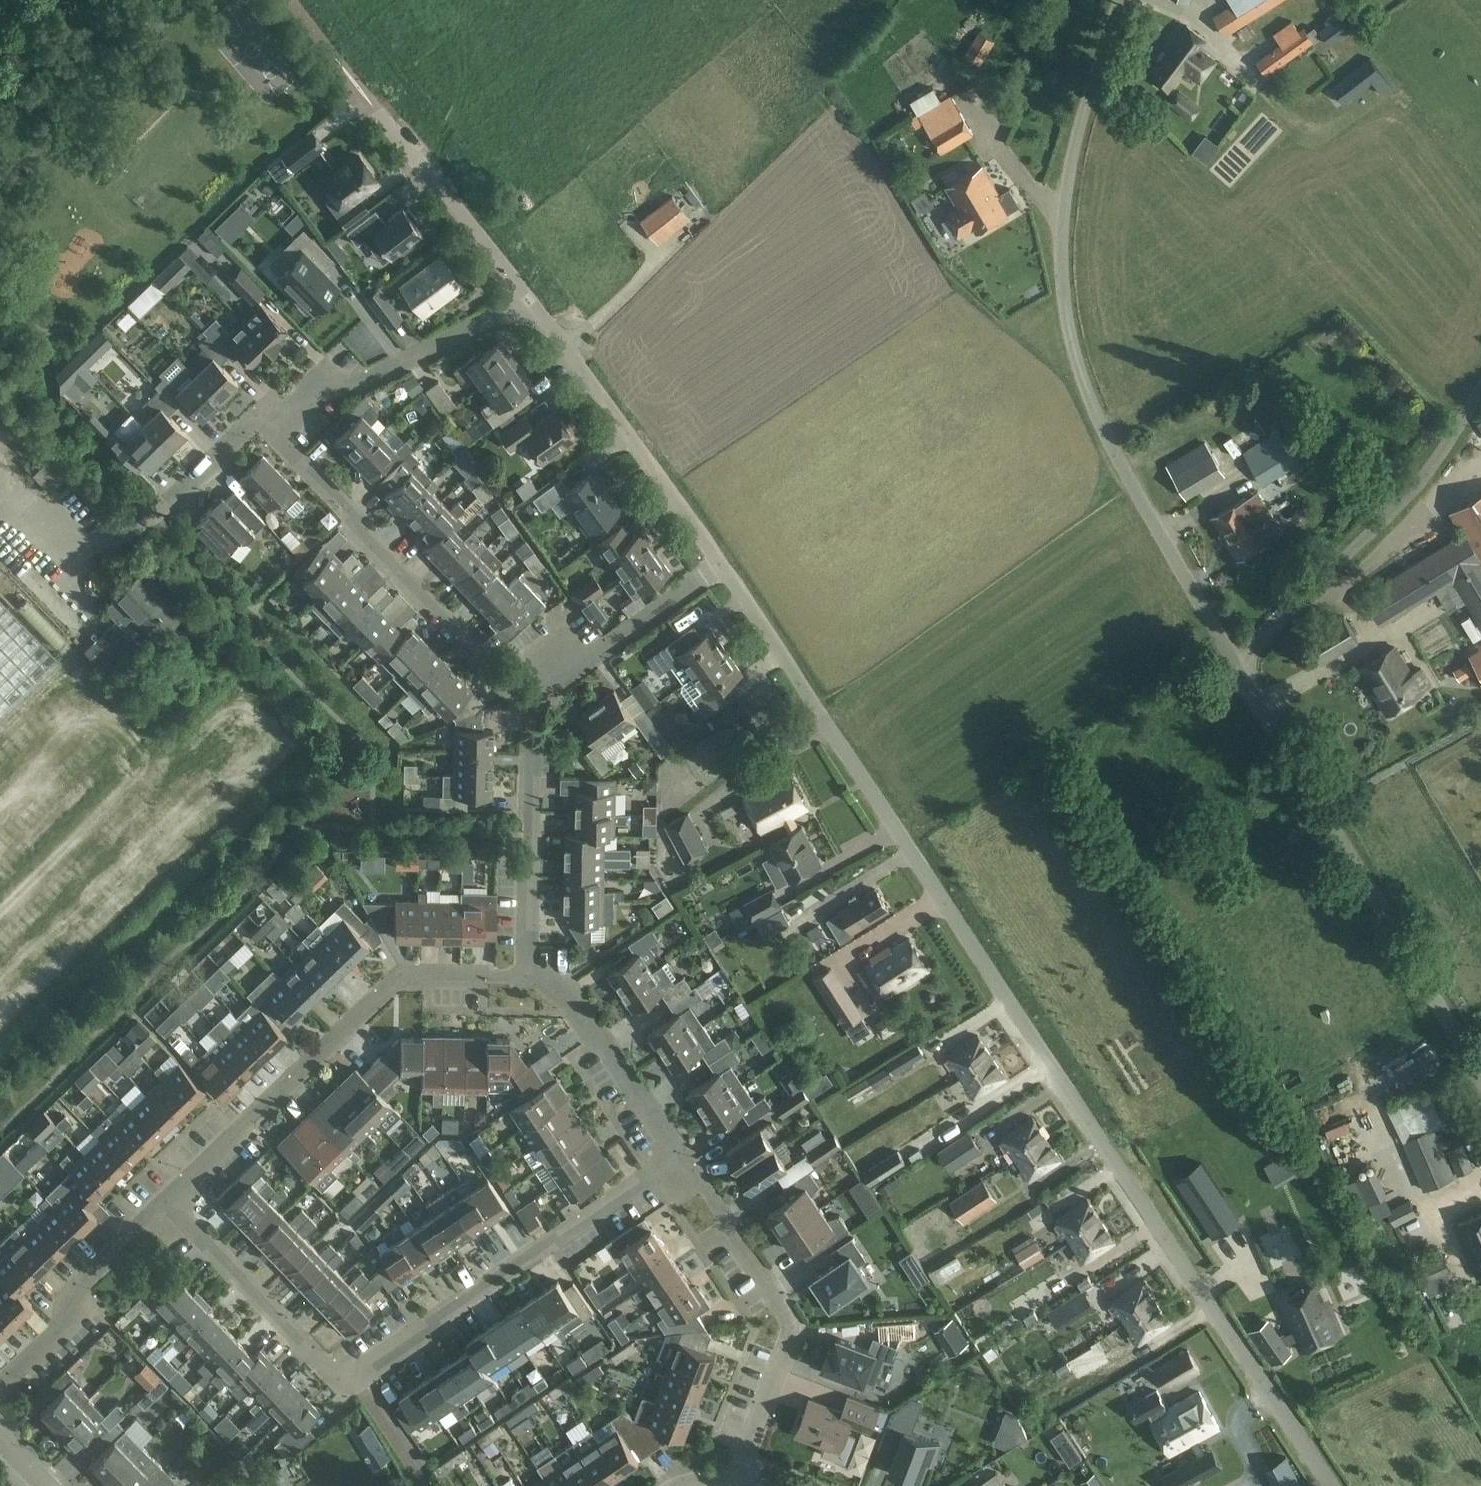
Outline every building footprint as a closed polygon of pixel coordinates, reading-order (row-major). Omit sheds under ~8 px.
[(1232,3),(1213,15),(1226,36),(1281,0),(1229,0),(1232,3)] [(1351,30),(1337,10),(1323,20),(1327,24),(1319,30),(1330,46),(1351,30)] [(1266,75),(1313,41),(1302,27),(1298,29),(1291,20),(1273,33),(1280,43),(1255,61),(1266,75)] [(1184,66),(1200,79),(1215,59),(1201,48),(1207,41),(1187,25),(1149,74),(1167,88),(1184,66)] [(981,63),(994,40),(979,31),(965,54),(981,63)] [(1345,105),(1374,83),(1383,95),(1393,87),(1381,71),(1381,72),(1369,57),(1331,87),(1345,105)] [(1200,106),(1179,89),(1168,103),(1190,119),(1200,106)] [(916,128),(924,123),(941,153),(973,133),(951,96),(911,119),(916,128)] [(324,147),(312,131),(280,155),(292,172),(324,147)] [(323,182),(334,197),(327,202),(346,227),(368,210),(360,199),(359,200),(357,196),(377,181),(358,155),(323,182)] [(946,188),(957,206),(945,213),(959,237),(974,229),(976,233),(1020,206),(1009,188),(999,194),(982,166),(946,188)] [(640,220),(659,243),(691,218),(673,195),(640,220)] [(214,228),(224,238),(249,212),(241,202),(214,228)] [(380,244),(390,258),(401,250),(403,253),(414,244),(412,241),(422,233),(414,222),(417,220),(408,209),(405,211),(403,208),(384,222),(375,210),(346,232),(356,245),(364,239),(372,250),(380,244)] [(292,234),(306,220),(299,211),(284,226),(292,234)] [(666,256),(698,230),(690,220),(658,246),(666,256)] [(205,230),(198,237),(218,257),(225,250),(205,230)] [(295,258),(278,274),(295,292),(291,296),(306,312),(311,308),(313,310),(337,286),(318,266),(328,256),(303,230),(284,248),(295,258)] [(207,283),(208,282),(226,301),(230,297),(230,296),(231,292),(230,289),(227,287),(225,286),(224,287),(213,276),(193,256),(187,249),(186,248),(179,254),(191,267),(207,283)] [(165,291),(191,267),(179,254),(154,279),(155,280),(165,291)] [(422,313),(460,284),(441,258),(402,287),(422,313)] [(240,268),(229,279),(252,302),(263,292),(240,268)] [(401,317),(379,288),(366,298),(388,327),(401,317)] [(242,320),(271,350),(279,342),(278,340),(286,332),(259,303),(242,320)] [(271,350),(242,320),(229,332),(215,318),(202,331),(224,354),(233,346),(252,365),(260,357),(262,359),(271,350)] [(112,340),(101,329),(75,355),(85,366),(112,340)] [(194,374),(219,400),(237,383),(219,364),(227,357),(202,331),(197,336),(201,340),(198,343),(211,357),(194,374)] [(473,374),(482,386),(515,362),(500,341),(455,374),(461,382),(473,374)] [(55,373),(57,383),(62,388),(85,366),(75,355),(55,373)] [(504,402),(531,383),(515,362),(482,386),(491,399),(479,408),(493,426),(512,413),(504,402)] [(158,389),(175,407),(183,399),(201,418),(219,400),(194,374),(186,366),(168,383),(163,378),(154,386),(158,389)] [(412,397),(423,389),(412,375),(402,383),(412,397)] [(442,415),(455,405),(438,381),(425,390),(442,415)] [(142,425),(167,450),(185,433),(167,415),(175,407),(158,389),(142,405),(152,415),(142,425)] [(220,406),(241,428),(259,411),(238,389),(220,406)] [(412,402),(422,413),(433,403),(423,392),(412,402)] [(352,458),(378,433),(370,425),(376,419),(378,411),(372,404),(371,405),(363,397),(345,414),(334,425),(341,434),(335,440),(352,458)] [(510,449),(524,439),(541,464),(574,440),(554,412),(531,428),(524,418),(500,436),(510,449)] [(167,450),(142,425),(124,442),(114,431),(106,439),(123,457),(131,450),(149,468),(167,450)] [(465,428),(456,434),(461,442),(465,446),(474,440),(474,439),(465,428)] [(378,433),(352,458),(369,476),(388,458),(395,466),(410,451),(413,448),(406,440),(395,450),(378,433)] [(1297,453),(1294,455),(1283,439),(1248,460),(1263,486),(1292,468),(1295,474),(1306,467),(1297,453)] [(456,456),(466,449),(461,442),(451,449),(456,456)] [(1168,466),(1186,498),(1225,474),(1207,444),(1168,466)] [(22,463),(48,491),(67,474),(41,446),(22,463)] [(466,449),(456,456),(461,463),(471,456),(466,449)] [(396,514),(400,510),(432,479),(417,463),(419,460),(410,451),(395,466),(378,483),(387,491),(384,494),(392,502),(388,506),(396,514)] [(284,511),(287,508),(293,515),(303,505),(296,498),(300,495),(263,457),(240,480),(268,508),(275,501),(284,511)] [(589,475),(568,490),(560,479),(532,499),(541,511),(564,494),(574,507),(570,510),(587,534),(620,511),(609,496),(606,499),(589,475)] [(400,510),(415,526),(440,501),(432,492),(439,485),(432,479),(400,510)] [(477,496),(487,488),(482,481),(472,489),(477,496)] [(487,488),(477,496),(482,503),(492,495),(487,488)] [(246,539),(254,532),(264,522),(234,491),(224,501),(221,498),(200,518),(201,519),(191,527),(225,561),(230,556),(229,547),(235,540),(246,539)] [(1449,512),(1462,534),(1362,595),(1381,626),(1442,589),(1455,609),(1467,602),(1480,625),(1480,493),(1449,512)] [(1237,559),(1268,541),(1283,532),(1265,501),(1249,510),(1243,500),(1212,518),(1237,559)] [(423,548),(457,515),(464,508),(458,501),(449,510),(440,501),(415,526),(429,541),(422,548),(423,548)] [(534,511),(529,503),(522,508),(527,516),(534,511)] [(303,510),(292,521),(300,529),(311,518),(303,510)] [(438,564),(463,539),(454,530),(463,521),(457,515),(423,548),(438,564)] [(503,531),(513,524),(508,517),(497,524),(503,531)] [(513,524),(503,531),(507,538),(518,531),(513,524)] [(622,576),(655,552),(647,542),(650,541),(642,530),(630,539),(621,526),(595,545),(611,567),(614,564),(622,576)] [(453,579),(487,546),(481,540),(472,548),(463,539),(438,564),(453,579)] [(300,558),(308,549),(300,541),(291,549),(300,558)] [(468,595),(493,570),(484,560),(493,552),(487,546),(453,579),(468,595)] [(1196,555),(1202,567),(1217,558),(1211,547),(1196,555)] [(318,597),(357,559),(351,553),(337,566),(328,556),(327,558),(318,549),(294,572),(318,597)] [(528,567),(538,559),(533,552),(523,560),(528,567)] [(633,598),(669,572),(655,552),(622,576),(619,578),(633,598)] [(325,620),(359,588),(350,579),(363,566),(357,559),(318,597),(310,605),(325,620)] [(538,559),(528,567),(533,574),(543,566),(538,559)] [(1206,582),(1221,578),(1218,566),(1202,570),(1206,582)] [(483,610),(508,586),(493,570),(468,595),(483,610)] [(141,574),(105,610),(123,628),(133,617),(155,640),(181,614),(141,574)] [(492,655),(545,603),(519,576),(508,586),(483,610),(492,619),(488,623),(496,631),(482,645),(492,655)] [(570,593),(580,606),(593,597),(603,590),(593,577),(570,593)] [(340,636),(348,628),(387,590),(381,584),(367,597),(359,588),(325,620),(340,636)] [(363,644),(388,619),(380,610),(393,597),(387,590),(348,628),(363,644)] [(607,617),(593,597),(580,606),(594,626),(607,617)] [(59,661),(0,600),(0,718),(59,661)] [(378,659),(411,628),(417,622),(411,615),(397,628),(388,619),(363,644),(378,659)] [(1307,638),(1322,662),(1359,639),(1345,615),(1307,638)] [(393,675),(426,644),(411,628),(378,659),(393,675)] [(138,631),(132,637),(146,651),(152,644),(138,631)] [(693,676),(726,652),(711,631),(690,647),(682,635),(648,659),(659,674),(671,666),(683,683),(693,676)] [(408,691),(415,683),(441,659),(426,644),(393,675),(408,691)] [(1387,714),(1423,692),(1433,686),(1422,667),(1411,673),(1395,647),(1360,669),(1387,714)] [(1469,655),(1480,675),(1480,647),(1469,655)] [(726,652),(693,676),(703,690),(693,697),(706,716),(728,700),(720,689),(742,673),(726,652)] [(441,659),(415,683),(430,699),(456,675),(441,659)] [(1460,682),(1473,674),(1466,663),(1453,671),(1460,682)] [(454,721),(483,710),(468,694),(471,691),(456,675),(430,699),(422,707),(428,714),(437,706),(446,715),(447,714),(454,721)] [(367,700),(376,691),(370,685),(361,694),(367,700)] [(376,691),(367,700),(373,707),(382,698),(376,691)] [(596,704),(618,735),(636,722),(661,757),(673,748),(645,710),(634,718),(614,691),(596,704)] [(618,735),(596,704),(578,717),(597,744),(586,752),(603,775),(614,767),(601,748),(618,735)] [(453,753),(492,753),(492,731),(482,731),(483,710),(454,721),(454,730),(453,753)] [(393,735),(402,727),(396,720),(387,729),(393,735)] [(492,753),(453,753),(453,774),(491,775),(492,753)] [(807,808),(796,788),(789,775),(791,774),(786,764),(766,775),(771,784),(745,798),(763,831),(807,808)] [(403,773),(416,773),(416,765),(404,765),(403,773)] [(416,773),(403,773),(403,782),(416,782),(416,773)] [(491,775),(453,774),(444,774),(443,796),(438,796),(438,810),(466,811),(467,797),(491,797),(491,775)] [(577,813),(615,814),(615,792),(615,779),(583,779),(583,791),(577,791),(577,813)] [(745,798),(735,803),(739,810),(749,805),(745,798)] [(644,814),(656,814),(657,804),(644,804),(644,814)] [(566,835),(614,835),(615,823),(627,823),(627,814),(615,814),(577,813),(576,834),(566,834),(566,835)] [(656,814),(644,814),(643,823),(656,823),(656,814)] [(685,861),(707,850),(687,814),(666,826),(685,861)] [(769,844),(775,854),(763,860),(778,887),(789,881),(821,864),(801,827),(769,844)] [(614,835),(566,835),(566,856),(631,858),(631,848),(604,848),(604,836),(614,836),(614,835)] [(637,858),(650,858),(650,849),(637,849),(637,858)] [(565,878),(604,879),(604,865),(631,865),(631,858),(566,856),(565,878)] [(439,867),(439,858),(427,858),(427,867),(439,867)] [(439,858),(439,867),(452,867),(452,871),(461,871),(461,858),(439,858)] [(650,858),(637,858),(637,866),(650,866),(650,858)] [(395,876),(417,877),(417,861),(396,860),(395,876)] [(604,879),(565,878),(565,899),(614,900),(614,891),(603,891),(604,879)] [(280,900),(286,894),(274,880),(266,886),(280,900)] [(754,922),(782,906),(771,887),(743,903),(743,904),(730,911),(739,928),(753,921),(754,922)] [(290,897),(296,903),(306,894),(299,888),(290,897)] [(863,925),(887,910),(875,890),(851,904),(851,905),(840,911),(852,931),(863,924),(863,925)] [(438,938),(439,902),(427,902),(427,892),(417,891),(417,902),(416,938),(438,938)] [(461,892),(460,902),(460,939),(482,939),(496,940),(497,905),(497,893),(461,892)] [(659,900),(666,911),(673,906),(666,896),(659,900)] [(614,900),(565,899),(565,922),(570,922),(569,926),(584,948),(591,943),(592,922),(614,923),(614,900)] [(666,911),(659,900),(651,905),(659,916),(666,911)] [(318,926),(326,934),(351,960),(368,944),(359,936),(368,927),(343,901),(318,926)] [(416,938),(417,902),(361,901),(379,931),(394,932),(394,937),(416,938)] [(460,939),(460,902),(439,902),(438,938),(460,939)] [(790,924),(782,909),(757,922),(764,937),(790,924)] [(259,927),(265,933),(274,925),(268,918),(259,927)] [(265,933),(259,927),(250,936),(256,942),(265,933)] [(620,993),(652,971),(647,963),(654,958),(655,953),(650,946),(659,940),(652,929),(628,944),(636,955),(608,974),(620,993)] [(351,960),(326,934),(311,949),(336,975),(351,960)] [(908,938),(866,965),(857,971),(871,993),(880,987),(886,997),(928,970),(908,938)] [(305,955),(295,964),(320,990),(324,994),(333,986),(329,982),(336,975),(311,949),(303,941),(297,946),(305,955)] [(224,973),(234,964),(228,957),(218,966),(224,973)] [(668,1004),(691,988),(684,977),(675,982),(673,978),(676,976),(666,962),(652,971),(620,993),(633,1011),(661,993),(668,1004)] [(320,990),(295,964),(280,979),(305,1005),(320,990)] [(288,1021),(305,1005),(280,979),(272,971),(246,994),(252,1000),(279,1029),(288,1021)] [(202,982),(213,992),(222,984),(211,973),(202,982)] [(845,1027),(859,1018),(829,973),(816,982),(845,1027)] [(193,991),(187,997),(197,1008),(198,1009),(214,994),(213,992),(202,982),(193,991)] [(661,1052),(703,1024),(691,1006),(703,998),(695,986),(691,988),(668,1004),(676,1015),(648,1034),(661,1052)] [(187,997),(181,1003),(180,1003),(171,1012),(180,1021),(182,1022),(197,1008),(187,997)] [(235,1016),(238,1018),(269,1051),(285,1035),(279,1029),(252,1000),(235,1016)] [(904,1025),(894,1010),(873,1024),(883,1039),(904,1025)] [(180,1021),(171,1012),(162,1021),(156,1027),(165,1036),(172,1029),(180,1021)] [(214,1024),(253,1066),(269,1051),(238,1018),(229,1027),(220,1018),(214,1024)] [(207,1048),(238,1081),(253,1066),(214,1024),(207,1030),(216,1040),(207,1048)] [(709,1064),(732,1048),(724,1036),(715,1042),(703,1024),(661,1052),(673,1071),(701,1052),(709,1064)] [(146,1049),(155,1040),(149,1033),(140,1042),(140,1043),(146,1049)] [(961,1078),(992,1057),(977,1035),(946,1055),(961,1078)] [(421,1076),(422,1038),(400,1037),(399,1057),(381,1057),(371,1066),(389,1085),(399,1076),(420,1076),(421,1076)] [(442,1104),(442,1091),(443,1038),(422,1038),(421,1076),(420,1076),(420,1091),(433,1091),(432,1104),(442,1104)] [(464,1091),(465,1039),(443,1038),(442,1091),(464,1091)] [(465,1039),(464,1091),(486,1092),(486,1089),(487,1078),(487,1039),(465,1039)] [(516,1089),(538,1074),(530,1063),(526,1066),(508,1065),(509,1039),(487,1039),(487,1078),(486,1089),(516,1089)] [(576,1039),(556,1053),(564,1065),(585,1051),(576,1039)] [(916,1044),(886,1062),(888,1065),(868,1077),(867,1076),(845,1090),(851,1098),(882,1079),(884,1082),(902,1072),(901,1070),(923,1055),(916,1044)] [(238,1081),(207,1048),(198,1056),(190,1048),(182,1055),(189,1062),(188,1062),(226,1101),(242,1086),(238,1081)] [(732,1048),(709,1064),(716,1075),(688,1094),(701,1112),(733,1091),(721,1073),(740,1060),(732,1048)] [(117,1064),(128,1075),(144,1059),(140,1055),(133,1049),(126,1056),(126,1055),(117,1064)] [(108,1073),(117,1064),(105,1052),(89,1067),(100,1078),(102,1080),(108,1073)] [(992,1057),(961,1078),(975,1099),(1006,1078),(992,1057)] [(153,1071),(162,1079),(187,1105),(203,1089),(178,1064),(168,1073),(160,1065),(153,1071)] [(389,1085),(371,1066),(361,1075),(356,1070),(340,1085),(377,1123),(393,1108),(380,1094),(389,1085)] [(100,1078),(89,1067),(75,1081),(86,1092),(100,1078)] [(521,1129),(564,1099),(552,1081),(545,1085),(538,1074),(516,1089),(523,1100),(508,1110),(521,1129)] [(767,1097),(783,1087),(777,1077),(761,1086),(767,1097)] [(146,1094),(171,1120),(187,1105),(162,1079),(146,1094)] [(733,1091),(701,1112),(713,1131),(741,1112),(749,1123),(772,1108),(764,1096),(756,1102),(744,1083),(733,1091)] [(377,1123),(340,1085),(324,1100),(361,1138),(377,1123)] [(783,1117),(809,1099),(802,1088),(776,1106),(783,1117)] [(92,1100),(86,1094),(77,1103),(83,1110),(92,1100)] [(131,1109),(156,1135),(171,1120),(146,1094),(131,1109)] [(533,1147),(576,1117),(564,1099),(521,1129),(533,1147)] [(115,1124),(140,1150),(156,1135),(131,1109),(122,1100),(116,1106),(125,1115),(115,1124)] [(361,1138),(324,1100),(309,1115),(345,1153),(354,1161),(355,1160),(359,1164),(363,1160),(351,1148),(361,1138)] [(44,1111),(27,1128),(39,1140),(46,1133),(45,1133),(55,1124),(56,1123),(44,1111)] [(55,1124),(61,1130),(70,1122),(64,1115),(56,1123),(55,1124)] [(345,1153),(309,1115),(293,1130),(330,1168),(345,1153)] [(100,1139),(125,1165),(140,1150),(115,1124),(107,1116),(91,1131),(100,1139)] [(545,1165),(589,1135),(576,1117),(533,1147),(545,1165)] [(1015,1160),(1046,1139),(1032,1118),(1001,1138),(1015,1160)] [(457,1132),(457,1120),(442,1120),(441,1131),(457,1132)] [(740,1170),(774,1147),(767,1138),(774,1133),(768,1123),(727,1151),(740,1170)] [(428,1139),(437,1131),(431,1125),(422,1133),(428,1139)] [(1454,1176),(1433,1128),(1404,1140),(1425,1189),(1454,1176)] [(336,1175),(330,1168),(293,1130),(277,1146),(320,1190),(336,1175)] [(822,1132),(802,1145),(814,1164),(841,1146),(834,1136),(827,1140),(822,1132)] [(950,1170),(981,1150),(969,1132),(938,1151),(950,1170)] [(557,1183),(601,1153),(589,1135),(545,1165),(557,1183)] [(1447,1139),(1449,1145),(1450,1148),(1461,1144),(1458,1135),(1447,1139)] [(479,1156),(488,1151),(477,1136),(469,1141),(479,1156)] [(442,1153),(450,1147),(461,1139),(459,1137),(440,1137),(435,1142),(442,1153)] [(84,1154),(109,1180),(125,1165),(100,1139),(84,1154)] [(1046,1139),(1015,1160),(1030,1181),(1060,1161),(1046,1139)] [(31,1147),(40,1157),(48,1149),(39,1140),(31,1147)] [(435,1142),(425,1150),(419,1156),(424,1165),(442,1153),(435,1142)] [(1472,1168),(1462,1144),(1446,1151),(1457,1175),(1472,1168)] [(774,1147),(740,1170),(752,1189),(794,1161),(787,1152),(780,1157),(774,1147)] [(1276,1188),(1314,1165),(1303,1148),(1265,1170),(1276,1188)] [(399,1167),(409,1157),(401,1149),(391,1159),(399,1167)] [(909,1156),(914,1162),(924,1156),(920,1149),(909,1156)] [(863,1172),(871,1184),(905,1163),(898,1150),(863,1172)] [(27,1151),(14,1165),(22,1173),(23,1174),(36,1161),(27,1151)] [(488,1151),(479,1156),(489,1171),(498,1166),(488,1151)] [(29,1186),(54,1161),(46,1152),(21,1177),(29,1186)] [(601,1153),(557,1183),(569,1201),(613,1171),(601,1153)] [(109,1180),(84,1154),(75,1163),(66,1154),(59,1161),(68,1170),(70,1172),(93,1196),(109,1180)] [(953,1171),(957,1181),(990,1167),(986,1157),(953,1171)] [(238,1225),(276,1189),(267,1181),(257,1190),(251,1183),(265,1169),(257,1160),(233,1182),(217,1199),(225,1208),(223,1209),(238,1225)] [(829,1165),(825,1160),(816,1166),(820,1171),(829,1165)] [(375,1169),(380,1174),(385,1180),(394,1172),(383,1161),(375,1169)] [(1237,1220),(1200,1163),(1173,1181),(1211,1237),(1237,1220)] [(407,1178),(416,1170),(410,1164),(401,1173),(407,1178)] [(14,1165),(0,1177),(0,1181),(6,1188),(22,1173),(14,1165)] [(354,1167),(338,1181),(345,1188),(360,1174),(354,1167)] [(501,1189),(509,1183),(500,1169),(492,1175),(501,1189)] [(778,1235),(821,1206),(813,1194),(819,1186),(809,1171),(783,1188),(790,1198),(768,1213),(774,1220),(771,1224),(778,1235)] [(46,1197),(55,1206),(79,1232),(96,1217),(91,1211),(99,1203),(93,1196),(70,1172),(45,1195),(46,1196),(46,1197)] [(412,1184),(407,1178),(401,1173),(387,1186),(394,1196),(396,1199),(412,1184)] [(1369,1173),(1356,1180),(1368,1204),(1369,1204),(1381,1198),(1381,1197),(1369,1173)] [(462,1181),(490,1223),(508,1211),(487,1179),(477,1186),(470,1175),(462,1181)] [(849,1187),(856,1198),(870,1188),(863,1178),(849,1187)] [(963,1222),(996,1200),(983,1180),(949,1201),(963,1222)] [(367,1198),(379,1187),(373,1181),(361,1192),(367,1198)] [(444,1193),(472,1235),(490,1223),(462,1181),(444,1193)] [(889,1182),(879,1187),(884,1195),(894,1189),(889,1182)] [(253,1241),(281,1214),(273,1206),(287,1193),(279,1186),(276,1189),(238,1225),(253,1241)] [(384,1204),(394,1196),(387,1186),(377,1196),(384,1204)] [(512,1205),(519,1201),(510,1188),(503,1192),(512,1205)] [(472,1235),(444,1193),(442,1191),(424,1203),(433,1215),(454,1247),(472,1235)] [(347,1217),(354,1210),(363,1202),(355,1194),(340,1209),(347,1217)] [(79,1232),(55,1206),(46,1197),(39,1203),(48,1212),(39,1221),(64,1247),(79,1232)] [(533,1199),(516,1210),(531,1232),(541,1225),(533,1213),(540,1208),(533,1199)] [(1410,1199),(1386,1210),(1394,1226),(1417,1215),(1410,1199)] [(1070,1242),(1100,1221),(1086,1200),(1055,1220),(1070,1242)] [(379,1212),(369,1203),(351,1221),(360,1230),(379,1212)] [(821,1206),(778,1235),(785,1245),(790,1244),(795,1252),(816,1238),(823,1248),(849,1230),(839,1216),(829,1218),(821,1206)] [(264,1260),(268,1256),(309,1217),(301,1209),(288,1222),(281,1214),(253,1241),(263,1251),(259,1255),(264,1260)] [(415,1227),(436,1259),(454,1247),(433,1215),(415,1227)] [(1455,1227),(1477,1278),(1480,1277),(1480,1216),(1455,1227)] [(283,1272),(311,1245),(303,1237),(316,1224),(309,1217),(268,1256),(283,1272)] [(632,1269),(664,1247),(644,1218),(605,1245),(616,1262),(624,1257),(632,1269)] [(64,1247),(39,1221),(30,1230),(21,1222),(15,1228),(48,1262),(64,1247)] [(1100,1221),(1070,1242),(1084,1263),(1115,1243),(1100,1221)] [(390,1230),(418,1271),(436,1259),(415,1227),(405,1234),(399,1224),(390,1230)] [(15,1228),(0,1243),(8,1251),(33,1277),(48,1262),(15,1228)] [(418,1271),(390,1230),(381,1235),(388,1246),(378,1252),(386,1263),(399,1283),(400,1284),(418,1271)] [(354,1233),(348,1239),(356,1248),(362,1242),(354,1233)] [(868,1280),(857,1265),(865,1259),(851,1238),(831,1252),(838,1262),(812,1279),(823,1295),(819,1298),(829,1312),(840,1304),(838,1300),(868,1280)] [(1016,1252),(1024,1266),(1043,1255),(1035,1241),(1016,1252)] [(311,1245),(283,1272),(298,1287),(336,1251),(329,1243),(319,1253),(311,1245)] [(664,1247),(632,1269),(644,1287),(676,1265),(664,1247)] [(8,1251),(0,1259),(0,1276),(5,1281),(6,1280),(17,1292),(18,1292),(33,1277),(8,1251)] [(313,1303),(341,1276),(332,1267),(342,1258),(336,1251),(298,1287),(313,1303)] [(1444,1258),(1418,1268),(1423,1282),(1450,1271),(1444,1258)] [(1278,1283),(1312,1269),(1308,1261),(1274,1274),(1278,1283)] [(369,1279),(328,1318),(344,1334),(371,1308),(364,1299),(382,1282),(388,1290),(399,1283),(386,1263),(369,1279)] [(676,1265),(644,1287),(634,1294),(638,1299),(648,1293),(656,1305),(688,1283),(676,1265)] [(341,1276),(313,1303),(328,1318),(369,1279),(361,1271),(348,1283),(341,1276)] [(1078,1283),(1082,1289),(1092,1283),(1088,1276),(1078,1283)] [(168,1318),(192,1295),(177,1279),(162,1293),(154,1284),(134,1303),(134,1304),(125,1312),(130,1318),(139,1309),(149,1319),(159,1309),(168,1318)] [(15,1321),(31,1305),(18,1292),(17,1292),(6,1280),(5,1281),(0,1286),(0,1306),(15,1321)] [(539,1293),(565,1332),(593,1313),(573,1283),(563,1290),(557,1281),(539,1293)] [(591,1297),(598,1292),(591,1281),(584,1286),(591,1297)] [(1124,1324),(1155,1303),(1140,1282),(1110,1302),(1124,1324)] [(698,1287),(693,1291),(688,1283),(656,1305),(664,1317),(658,1321),(666,1333),(706,1329),(696,1315),(710,1305),(698,1287)] [(1280,1300),(1292,1330),(1281,1335),(1269,1317),(1248,1332),(1271,1364),(1292,1350),(1287,1343),(1296,1339),(1301,1351),(1341,1334),(1320,1283),(1280,1300)] [(598,1292),(591,1297),(598,1307),(605,1302),(598,1292)] [(521,1305),(542,1337),(555,1329),(561,1339),(567,1335),(565,1332),(539,1293),(521,1305)] [(165,1351),(172,1344),(207,1310),(212,1306),(201,1295),(197,1299),(192,1295),(168,1318),(177,1327),(159,1345),(165,1351)] [(410,1324),(419,1321),(411,1301),(402,1304),(410,1324)] [(1169,1325),(1155,1303),(1124,1324),(1138,1345),(1169,1325)] [(525,1349),(542,1337),(521,1305),(503,1318),(525,1349)] [(0,1306),(0,1336),(15,1321),(0,1306)] [(198,1349),(203,1344),(222,1326),(207,1310),(172,1344),(178,1350),(189,1340),(198,1349)] [(1024,1316),(1029,1323),(1038,1318),(1034,1310),(1024,1316)] [(615,1332),(622,1327),(615,1317),(608,1322),(615,1332)] [(507,1362),(525,1349),(503,1318),(485,1330),(507,1362)] [(953,1319),(935,1330),(950,1355),(969,1344),(953,1319)] [(197,1368),(203,1375),(237,1341),(222,1326),(203,1344),(198,1349),(207,1358),(197,1368)] [(622,1327),(615,1332),(622,1343),(629,1338),(622,1327)] [(711,1336),(706,1329),(666,1333),(669,1337),(672,1339),(670,1346),(676,1348),(670,1362),(707,1376),(715,1355),(705,1351),(711,1336)] [(152,1330),(145,1340),(156,1348),(163,1338),(152,1330)] [(489,1373),(507,1362),(485,1330),(468,1341),(493,1380),(494,1380),(489,1373)] [(1097,1353),(1103,1366),(1135,1350),(1128,1337),(1097,1353)] [(872,1386),(884,1358),(893,1361),(898,1348),(874,1338),(869,1351),(837,1338),(833,1349),(829,1348),(822,1367),(826,1368),(824,1372),(839,1378),(841,1374),(872,1386)] [(237,1341),(203,1375),(197,1380),(203,1386),(211,1378),(220,1388),(224,1384),(259,1350),(258,1350),(252,1356),(237,1341)] [(471,1349),(454,1360),(475,1392),(488,1384),(492,1390),(497,1386),(493,1380),(468,1341),(467,1342),(471,1349)] [(632,1342),(622,1349),(626,1356),(628,1355),(637,1349),(632,1342)] [(626,1356),(622,1349),(611,1356),(616,1363),(626,1356)] [(637,1349),(628,1355),(631,1360),(640,1353),(637,1349)] [(274,1366),(259,1350),(224,1384),(239,1399),(250,1389),(274,1366)] [(1188,1351),(1155,1369),(1152,1365),(1137,1374),(1147,1390),(1162,1381),(1166,1390),(1199,1372),(1188,1351)] [(152,1363),(167,1379),(177,1369),(162,1353),(152,1363)] [(568,1363),(574,1373),(587,1364),(580,1354),(568,1363)] [(454,1360),(436,1372),(464,1414),(470,1410),(463,1400),(475,1392),(454,1360)] [(699,1396),(707,1376),(670,1362),(666,1374),(658,1371),(655,1379),(699,1396)] [(1071,1368),(1067,1362),(1057,1368),(1061,1375),(1071,1368)] [(588,1371),(593,1378),(604,1372),(599,1364),(588,1371)] [(248,1408),(254,1414),(289,1381),(274,1366),(250,1389),(259,1398),(248,1408)] [(40,1411),(57,1429),(80,1406),(89,1398),(78,1386),(80,1384),(66,1369),(46,1389),(54,1398),(40,1411)] [(593,1378),(588,1371),(578,1378),(583,1385),(593,1378)] [(436,1372),(418,1385),(440,1416),(452,1408),(459,1417),(464,1414),(436,1372)] [(1173,1403),(1208,1383),(1203,1374),(1168,1394),(1173,1403)] [(559,1384),(564,1391),(575,1384),(570,1376),(559,1384)] [(533,1384),(538,1391),(548,1384),(543,1377),(533,1384)] [(155,1398),(167,1386),(160,1379),(148,1391),(155,1398)] [(691,1416),(699,1396),(655,1379),(652,1386),(660,1389),(655,1402),(691,1416)] [(271,1411),(280,1420),(304,1397),(289,1381),(254,1414),(260,1421),(271,1411)] [(564,1391),(559,1384),(549,1391),(554,1398),(564,1391)] [(421,1429),(440,1416),(418,1385),(400,1397),(404,1404),(394,1410),(409,1432),(419,1425),(421,1429)] [(523,1386),(513,1393),(519,1403),(530,1396),(523,1386)] [(1168,1454),(1191,1441),(1200,1456),(1162,1477),(1167,1485),(1185,1485),(1219,1468),(1210,1451),(1208,1452),(1199,1437),(1215,1428),(1196,1393),(1164,1410),(1154,1392),(1138,1400),(1138,1401),(1130,1406),(1136,1419),(1151,1411),(1156,1420),(1151,1423),(1168,1454)] [(848,1396),(842,1413),(809,1400),(796,1434),(839,1451),(852,1418),(872,1426),(879,1408),(848,1396)] [(319,1413),(304,1397),(280,1420),(289,1429),(278,1439),(292,1454),(294,1454),(313,1435),(305,1427),(319,1413)] [(691,1416),(655,1402),(643,1398),(635,1418),(632,1419),(631,1418),(653,1450),(664,1442),(669,1432),(683,1437),(691,1416)] [(524,1408),(529,1415),(539,1408),(534,1401),(524,1408)] [(494,1410),(499,1417),(512,1408),(507,1402),(494,1410)] [(96,1410),(90,1416),(80,1406),(57,1429),(63,1435),(61,1438),(61,1440),(67,1447),(70,1447),(72,1445),(73,1446),(88,1432),(96,1441),(116,1421),(108,1412),(103,1417),(96,1410)] [(529,1415),(524,1408),(513,1415),(518,1422),(529,1415)] [(638,1460),(653,1450),(631,1418),(622,1412),(592,1432),(598,1440),(620,1473),(639,1460),(638,1460)] [(898,1447),(889,1470),(919,1482),(927,1462),(932,1464),(940,1443),(911,1432),(916,1419),(898,1412),(886,1442),(898,1447)] [(477,1422),(481,1428),(494,1420),(490,1413),(477,1422)] [(100,1473),(107,1480),(141,1447),(116,1421),(96,1441),(104,1449),(90,1463),(91,1464),(89,1466),(89,1469),(95,1475),(98,1476),(100,1473)] [(355,1433),(364,1448),(379,1439),(370,1424),(355,1433)] [(459,1434),(464,1441),(477,1432),(472,1425),(459,1434)] [(488,1432),(493,1440),(503,1433),(498,1425),(488,1432)] [(1265,1431),(1244,1442),(1268,1485),(1289,1473),(1265,1431)] [(493,1440),(488,1432),(478,1439),(483,1447),(493,1440)] [(602,1485),(620,1473),(598,1440),(586,1448),(580,1438),(573,1443),(602,1485)] [(602,1485),(573,1443),(555,1455),(562,1465),(576,1485),(600,1485),(602,1485)] [(140,1485),(152,1485),(166,1473),(141,1447),(107,1480),(112,1485),(135,1485),(138,1484),(140,1485)] [(452,1457),(457,1464),(468,1457),(463,1449),(452,1457)] [(1078,1450),(1066,1458),(1071,1465),(1083,1457),(1078,1450)] [(457,1464),(452,1457),(442,1464),(447,1471),(457,1464)] [(562,1465),(544,1477),(550,1485),(576,1485),(562,1465)] [(260,1475),(264,1485),(291,1485),(285,1467),(260,1475)] [(996,1472),(975,1485),(1005,1485),(996,1472)] [(170,1485),(175,1482),(166,1473),(152,1485),(170,1485)] [(530,1485),(550,1485),(544,1477),(530,1485)]
